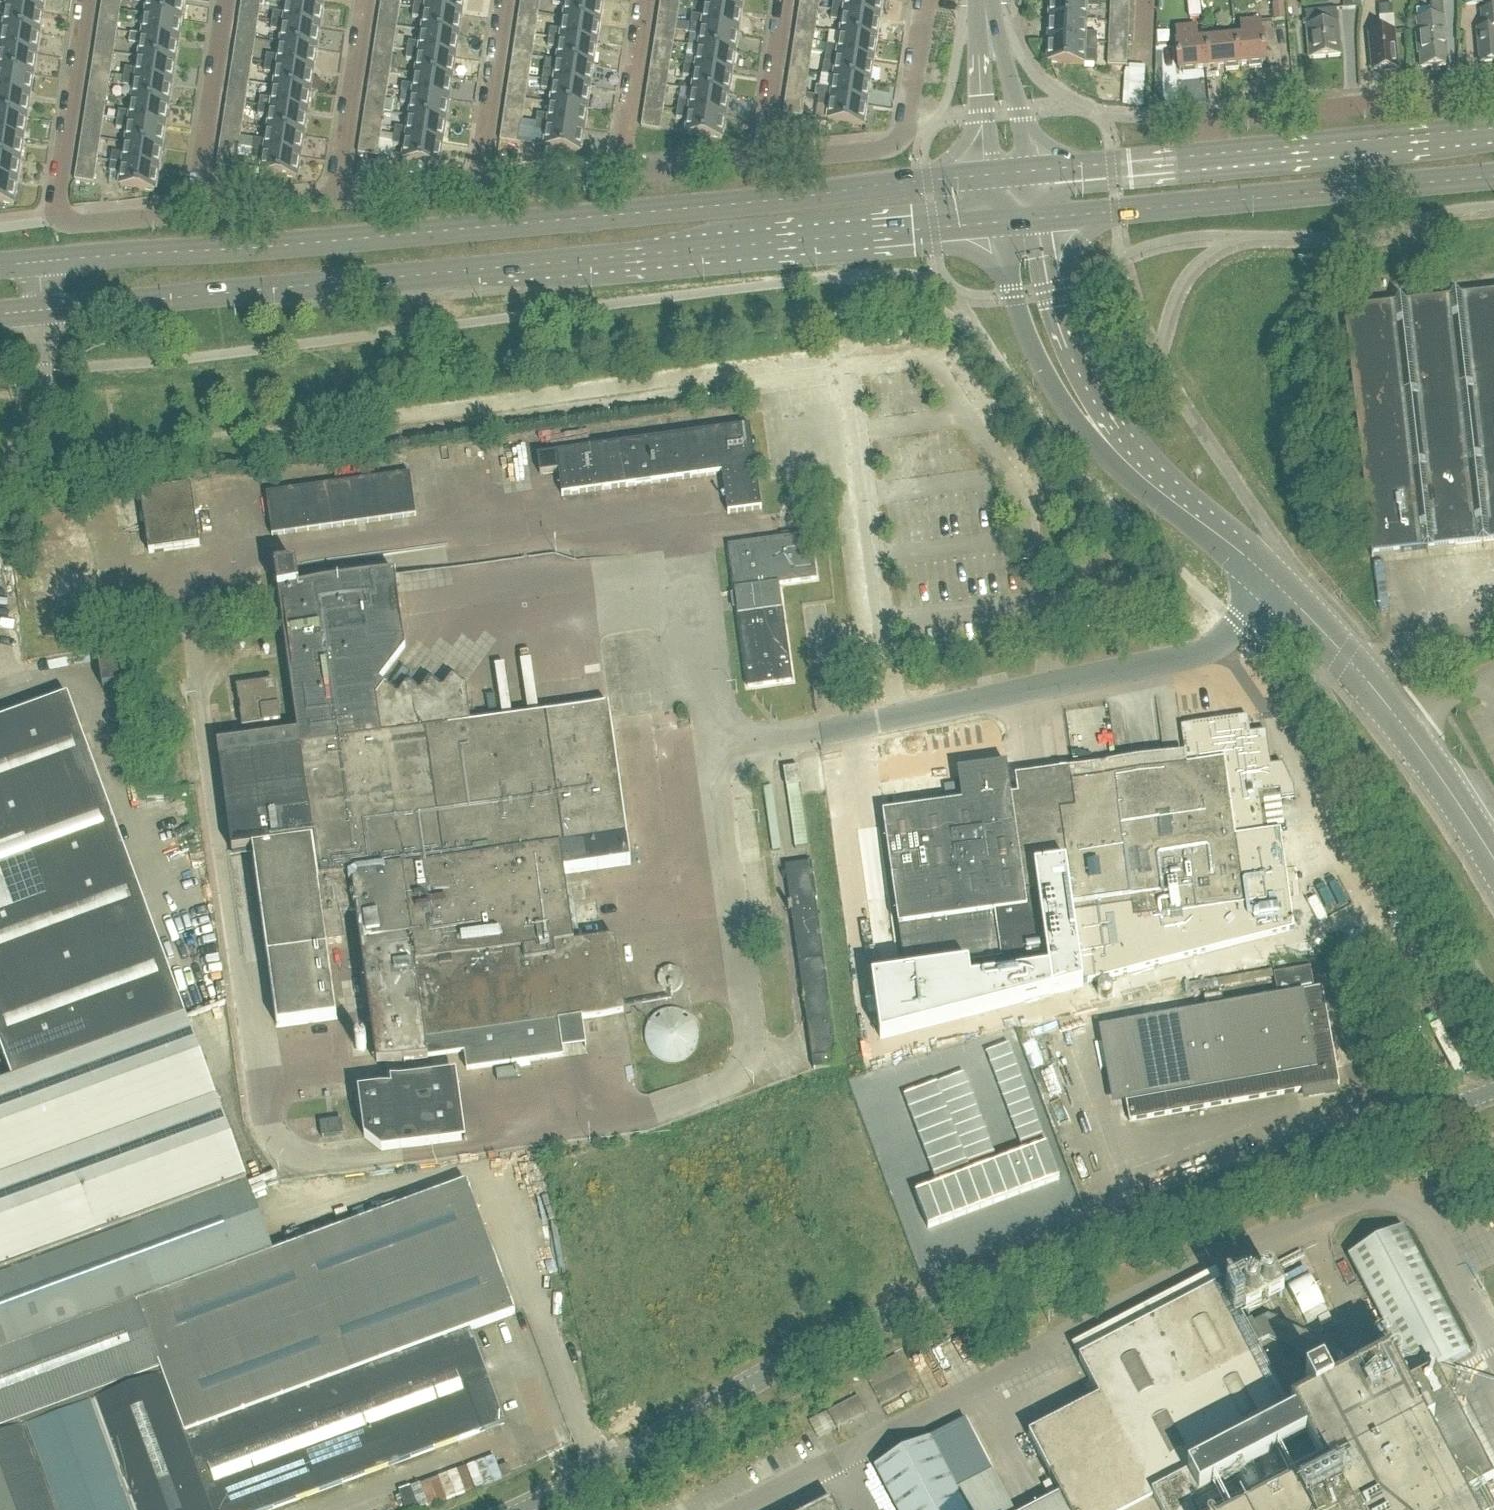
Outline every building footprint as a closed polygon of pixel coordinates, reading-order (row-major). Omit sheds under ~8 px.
[(45,0),(10,0),(9,8),(43,14),(45,0)] [(184,0),(183,0),(149,0),(147,16),(181,22),(184,0)] [(324,0),(289,0),(289,3),(323,8),(324,0)] [(464,0),(429,0),(427,11),(461,16),(464,0)] [(603,3),(580,0),(553,0),(552,6),(567,8),(565,20),(600,25),(603,3)] [(743,0),(708,0),(707,6),(741,12),(743,0)] [(819,11),(820,1),(813,0),(801,0),(800,8),(819,11)] [(882,0),(847,0),(845,15),(879,20),(882,0)] [(1086,1),(1071,0),(1052,0),(1051,21),(1085,22),(1086,10),(1099,10),(1099,1),(1086,1)] [(1361,10),(1360,0),(1344,0),(1345,11),(1361,10)] [(1487,7),(1486,0),(1465,0),(1466,8),(1487,7)] [(1422,69),(1449,67),(1443,1),(1431,3),(1433,22),(1418,24),(1419,37),(1417,38),(1418,54),(1421,54),(1422,69)] [(1130,12),(1131,2),(1111,2),(1111,12),(1130,12)] [(320,30),(323,8),(289,3),(286,24),(320,30)] [(399,17),(401,7),(382,4),(380,14),(399,17)] [(738,33),(741,12),(707,6),(704,27),(704,28),(738,33)] [(9,8),(0,7),(0,16),(7,17),(6,30),(39,35),(43,14),(9,8)] [(1273,8),(1274,24),(1285,23),(1283,7),(1273,8)] [(240,17),(259,20),(261,11),(241,8),(240,17)] [(533,8),(532,22),(548,23),(549,10),(533,8)] [(817,21),(819,11),(800,8),(798,18),(817,21)] [(461,16),(427,11),(415,9),(414,18),(426,20),(424,33),(458,38),(461,16)] [(658,21),(677,24),(679,14),(660,11),(658,21)] [(1310,60),(1342,57),(1339,26),(1338,11),(1306,14),(1307,29),(1310,60)] [(1493,63),(1493,11),(1482,12),(1484,31),(1477,32),(1480,64),(1493,63)] [(876,41),(879,20),(845,15),(842,36),(876,41)] [(178,43),(181,22),(147,16),(144,38),(178,43)] [(258,30),(259,20),(240,17),(238,27),(258,30)] [(1395,33),(1393,17),(1380,18),(1381,35),(1371,36),(1374,72),(1385,71),(1385,73),(1394,72),(1394,70),(1397,70),(1395,51),(1397,51),(1396,33),(1395,33)] [(596,46),(600,25),(565,20),(564,30),(550,28),(548,39),(562,41),(596,46)] [(98,31),(117,34),(119,24),(100,21),(98,31)] [(676,34),(677,24),(658,21),(657,31),(676,34)] [(1085,35),(1085,22),(1051,21),(1050,43),(1084,44),(1097,45),(1098,36),(1085,35)] [(1241,25),(1242,39),(1234,40),(1236,67),(1238,67),(1249,65),(1249,69),(1262,68),(1261,64),(1265,64),(1263,37),(1262,37),(1261,23),(1241,25)] [(316,51),(320,30),(286,24),(282,46),(316,51)] [(517,34),(536,37),(537,27),(518,24),(517,34)] [(704,28),(704,27),(691,25),(690,36),(703,38),(701,49),(735,54),(738,33),(704,28)] [(1208,69),(1206,42),(1198,43),(1196,29),(1176,31),(1178,45),(1177,45),(1179,72),(1183,72),(1184,76),(1196,75),(1195,70),(1208,69)] [(36,56),(39,35),(6,30),(2,51),(36,56)] [(116,43),(117,34),(98,31),(97,41),(116,43)] [(455,59),(458,38),(424,33),(421,54),(455,59)] [(534,47),(534,46),(536,37),(517,34),(515,44),(534,47)] [(1109,45),(1129,46),(1129,36),(1110,35),(1109,45)] [(178,43),(144,38),(130,36),(129,45),(142,47),(140,59),(174,64),(178,43)] [(873,63),(876,41),(842,36),(840,47),(828,46),(827,54),(839,56),(839,58),(873,63)] [(375,47),(394,50),(396,40),(377,37),(375,47)] [(1238,70),(1238,67),(1236,67),(1234,40),(1206,42),(1208,69),(1226,68),(1226,72),(1238,70)] [(593,67),(596,46),(562,41),(559,62),(593,67)] [(793,51),(812,54),(814,44),(795,41),(793,51)] [(1097,45),(1084,44),(1050,43),(1049,65),(1083,66),(1084,53),(1097,54),(1097,45)] [(1128,56),(1129,46),(1109,45),(1109,55),(1128,56)] [(313,72),(316,51),(282,46),(279,67),(313,72)] [(393,60),(394,50),(375,47),(374,57),(393,60)] [(731,76),(735,54),(701,49),(699,60),(686,58),(684,69),(698,71),(731,76)] [(233,60),(253,63),(254,53),(235,50),(233,60)] [(36,56),(2,51),(0,65),(0,72),(33,77),(36,56)] [(811,63),(812,54),(793,51),(792,61),(811,63)] [(451,80),(455,59),(421,54),(417,75),(451,80)] [(652,64),(671,66),(672,57),(653,54),(652,64)] [(870,84),(873,63),(839,58),(835,79),(870,84)] [(171,86),(174,64),(140,59),(137,80),(171,86)] [(1116,59),(1116,100),(1134,100),(1134,59),(1116,59)] [(251,73),(253,63),(233,60),(232,70),(251,73)] [(590,89),(593,67),(559,62),(556,84),(590,89)] [(92,73),(111,76),(112,66),(93,64),(92,73)] [(669,76),(671,66),(652,64),(650,73),(669,76)] [(310,94),(313,72),(279,67),(276,88),(310,94)] [(510,77),(529,80),(531,70),(512,67),(510,77)] [(728,97),(731,76),(698,71),(694,92),(728,97)] [(33,77),(0,72),(0,94),(29,99),(33,77)] [(109,86),(111,76),(92,73),(90,83),(109,86)] [(448,102),(451,80),(417,75),(414,96),(414,97),(448,102)] [(528,89),(529,80),(510,77),(509,87),(528,89)] [(866,105),(870,84),(835,79),(832,100),(866,105)] [(168,107),(171,86),(137,80),(134,102),(168,107)] [(369,90),(388,93),(389,83),(370,80),(369,90)] [(587,110),(590,89),(556,84),(553,105),(587,110)] [(787,94),(806,96),(807,87),(788,84),(787,94)] [(307,115),(310,94),(276,88),(272,110),(307,115)] [(386,102),(388,93),(369,90),(367,100),(386,102)] [(725,118),(728,97),(694,92),(691,113),(725,118)] [(227,103),(246,106),(248,96),(228,93),(227,103)] [(29,99),(0,94),(0,116),(26,120),(29,99)] [(414,97),(414,96),(403,94),(401,104),(413,106),(411,118),(445,123),(448,102),(414,97)] [(804,106),(806,96),(787,94),(786,103),(804,106)] [(645,106),(664,109),(666,99),(647,96),(645,106)] [(863,128),(866,105),(832,100),(829,123),(863,128)] [(164,128),(168,107),(134,102),(130,123),(164,128)] [(245,115),(246,106),(227,103),(225,113),(245,115)] [(583,131),(587,110),(553,105),(549,126),(583,131)] [(85,116),(104,119),(106,109),(87,106),(85,116)] [(663,119),(664,109),(645,106),(644,116),(663,119)] [(303,136),(307,115),(272,110),(269,131),(303,136)] [(504,119),(523,122),(524,113),(505,110),(504,119)] [(722,141),(725,118),(691,113),(688,136),(722,141)] [(26,120),(0,116),(0,138),(23,141),(26,120)] [(103,129),(104,119),(85,116),(84,126),(103,129)] [(442,144),(445,123),(411,118),(408,139),(442,144)] [(522,132),(523,122),(504,119),(502,129),(522,132)] [(161,150),(164,128),(130,123),(127,144),(161,150)] [(362,132),(381,135),(383,126),(364,123),(362,132)] [(549,126),(536,124),(535,135),(548,137),(546,149),(580,154),(583,131),(549,126)] [(300,158),(303,136),(269,131),(267,143),(255,141),(254,151),(300,158)] [(380,145),(381,135),(362,132),(361,142),(380,145)] [(241,139),(222,136),(220,145),(240,148),(241,139)] [(23,141),(0,138),(0,160),(19,163),(23,141)] [(404,162),(438,167),(442,144),(408,139),(404,162)] [(158,171),(161,150),(127,144),(125,156),(112,154),(110,164),(124,166),(158,171)] [(238,158),(240,148),(220,145),(219,155),(238,158)] [(99,152),(80,149),(79,159),(98,162),(99,152)] [(297,180),(300,158),(254,151),(252,160),(264,162),(262,175),(297,180)] [(96,171),(98,162),(79,159),(77,169),(96,171)] [(19,163),(0,160),(0,182),(16,184),(19,163)] [(154,193),(158,171),(124,166),(120,188),(154,193)] [(16,184),(0,182),(0,204),(13,206),(16,184)] [(1344,310),(1372,558),(1493,545),(1493,294),(1344,310)] [(752,446),(750,428),(597,450),(597,444),(581,445),(582,452),(537,458),(540,477),(558,474),(562,498),(722,475),(728,516),(761,511),(756,478),(763,477),(758,445),(752,446)] [(272,538),(416,518),(410,476),(266,496),(272,538)] [(140,495),(140,496),(148,555),(200,548),(191,488),(140,495)] [(749,689),(794,683),(780,586),(818,581),(812,537),(729,548),(749,689)] [(298,587),(296,564),(275,566),(298,734),(217,745),(220,763),(233,855),(253,852),(278,1029),(337,1020),(327,946),(345,944),(341,916),(356,914),(378,1067),(428,1059),(465,1054),(467,1072),(564,1058),(563,1052),(587,1049),(583,1021),(626,1015),(615,942),(574,948),(564,875),(630,865),(608,708),(472,728),(466,688),(441,691),(430,683),(421,694),(419,694),(407,686),(399,697),(396,698),(376,682),(403,648),(393,574),(298,587)] [(97,655),(103,689),(121,686),(116,652),(97,655)] [(242,730),(281,724),(275,684),(236,689),(242,730)] [(90,756),(69,699),(0,724),(0,778),(3,787),(90,756)] [(1045,806),(1055,868),(1066,867),(1084,988),(1295,933),(1276,802),(1296,799),(1294,790),(1283,766),(1271,768),(1266,733),(1250,736),(1248,719),(1182,728),(1187,767),(1063,785),(1065,803),(1045,806)] [(24,844),(111,812),(90,756),(3,787),(24,844)] [(1065,803),(1063,785),(1019,792),(1020,797),(1011,798),(1006,766),(958,773),(962,805),(883,816),(905,976),(968,967),(970,983),(1047,972),(1037,898),(1037,894),(1034,871),(1055,868),(1045,806),(1065,803)] [(786,789),(801,786),(799,769),(784,771),(786,789)] [(24,844),(3,787),(0,789),(0,853),(24,844)] [(45,900),(131,868),(111,812),(24,844),(45,900)] [(45,900),(24,844),(0,853),(0,917),(45,900)] [(788,912),(791,912),(813,1071),(838,1068),(814,902),(816,901),(811,865),(785,869),(790,909),(787,909),(788,912)] [(65,956),(152,925),(131,868),(45,900),(65,956)] [(65,956),(45,900),(0,917),(0,980),(65,956)] [(86,1013),(172,981),(152,925),(65,956),(86,1013)] [(86,1013),(65,956),(0,980),(0,1044),(86,1013)] [(1130,1124),(1340,1087),(1323,991),(1316,992),(1312,969),(1275,976),(1274,971),(1191,986),(1196,1013),(1113,1028),(1130,1124)] [(100,1051),(187,1020),(172,981),(86,1013),(100,1051)] [(644,1006),(647,1056),(686,1054),(684,1004),(644,1006)] [(100,1051),(86,1013),(0,1044),(0,1046),(14,1083),(100,1051)] [(516,1315),(468,1184),(273,1255),(247,1186),(228,1134),(221,1113),(187,1020),(100,1051),(14,1083),(0,1088),(0,1509),(274,1509),(482,1434),(504,1425),(487,1379),(474,1342),(470,1332),(516,1315)] [(1010,1047),(988,1055),(992,1066),(1014,1058),(1010,1047)] [(1014,1058),(992,1066),(996,1078),(1018,1069),(1014,1058)] [(1018,1069),(996,1078),(1000,1089),(1023,1081),(1018,1069)] [(365,1139),(383,1153),(461,1141),(451,1074),(391,1083),(392,1089),(359,1094),(365,1139)] [(966,1076),(939,1086),(943,1097),(970,1087),(966,1076)] [(1023,1081),(1000,1089),(1004,1100),(1027,1092),(1023,1081)] [(939,1086),(906,1099),(910,1112),(944,1099),(943,1097),(939,1086)] [(970,1087),(943,1097),(944,1099),(948,1109),(974,1099),(970,1087)] [(1027,1092),(1004,1100),(1009,1111),(1031,1103),(1027,1092)] [(944,1099),(910,1112),(915,1125),(949,1112),(948,1109),(944,1099)] [(974,1099),(948,1109),(949,1112),(952,1120),(978,1110),(974,1099)] [(1031,1103),(1009,1111),(1013,1123),(1035,1114),(1031,1103)] [(978,1110),(952,1120),(954,1125),(956,1131),(982,1121),(978,1110)] [(949,1112),(915,1125),(920,1138),(954,1125),(952,1120),(949,1112)] [(1035,1114),(1013,1123),(1017,1134),(1039,1126),(1035,1114)] [(982,1121),(956,1131),(959,1138),(960,1142),(987,1132),(982,1121)] [(343,1122),(321,1124),(322,1139),(345,1136),(343,1122)] [(954,1125),(920,1138),(925,1151),(959,1138),(956,1131),(954,1125)] [(1039,1126),(1017,1134),(1021,1145),(1044,1137),(1039,1126)] [(987,1132),(960,1142),(964,1152),(964,1153),(991,1144),(987,1132)] [(1044,1137),(1021,1145),(1025,1156),(1035,1153),(1048,1148),(1044,1137)] [(959,1138),(925,1151),(930,1164),(964,1152),(960,1142),(959,1138)] [(991,1144),(964,1153),(968,1164),(969,1165),(995,1155),(991,1144)] [(1048,1148),(1035,1153),(1047,1187),(1060,1182),(1048,1148)] [(964,1152),(930,1164),(935,1176),(968,1164),(964,1153),(964,1152)] [(1025,1156),(1022,1158),(1034,1192),(1047,1187),(1035,1153),(1025,1156)] [(995,1155),(969,1165),(973,1176),(982,1172),(995,1168),(999,1166),(995,1155)] [(1022,1158),(1008,1163),(1021,1196),(1034,1192),(1022,1158)] [(999,1166),(995,1168),(1008,1201),(1021,1196),(1008,1163),(999,1166)] [(968,1164),(935,1176),(939,1189),(943,1187),(956,1182),(969,1177),(973,1176),(969,1165),(968,1164)] [(995,1168),(982,1172),(995,1206),(1008,1201),(995,1168)] [(973,1176),(969,1177),(982,1211),(995,1206),(982,1172),(973,1176)] [(969,1177),(956,1182),(969,1216),(982,1211),(969,1177)] [(956,1182),(943,1187),(956,1221),(969,1216),(956,1182)] [(939,1189),(930,1192),(942,1226),(956,1221),(943,1187),(939,1189)] [(930,1192),(917,1197),(929,1231),(942,1226),(930,1192)] [(1059,1498),(1065,1509),(1493,1509),(1493,1505),(1440,1401),(1452,1395),(1458,1376),(1452,1363),(1468,1354),(1402,1229),(1348,1257),(1415,1385),(1401,1392),(1388,1367),(1328,1398),(1322,1386),(1285,1405),(1223,1286),(1079,1361),(1099,1400),(1028,1437),(1059,1498)] [(990,1472),(955,1490),(929,1440),(875,1469),(896,1509),(1010,1509),(990,1472)] [(1059,1498),(1037,1509),(1065,1509),(1059,1498)]
